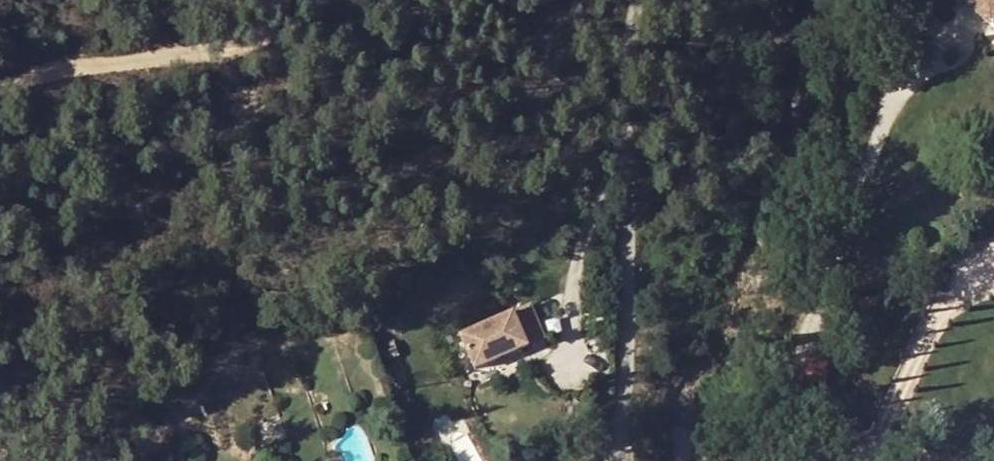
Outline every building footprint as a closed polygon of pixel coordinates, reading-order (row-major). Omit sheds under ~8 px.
[(993,27),(993,0),(959,0),(993,27)] [(473,370),(542,341),(528,307),(457,336),(473,370)] [(819,362),(801,380),(800,401),(823,404),(828,363),(819,362)]
